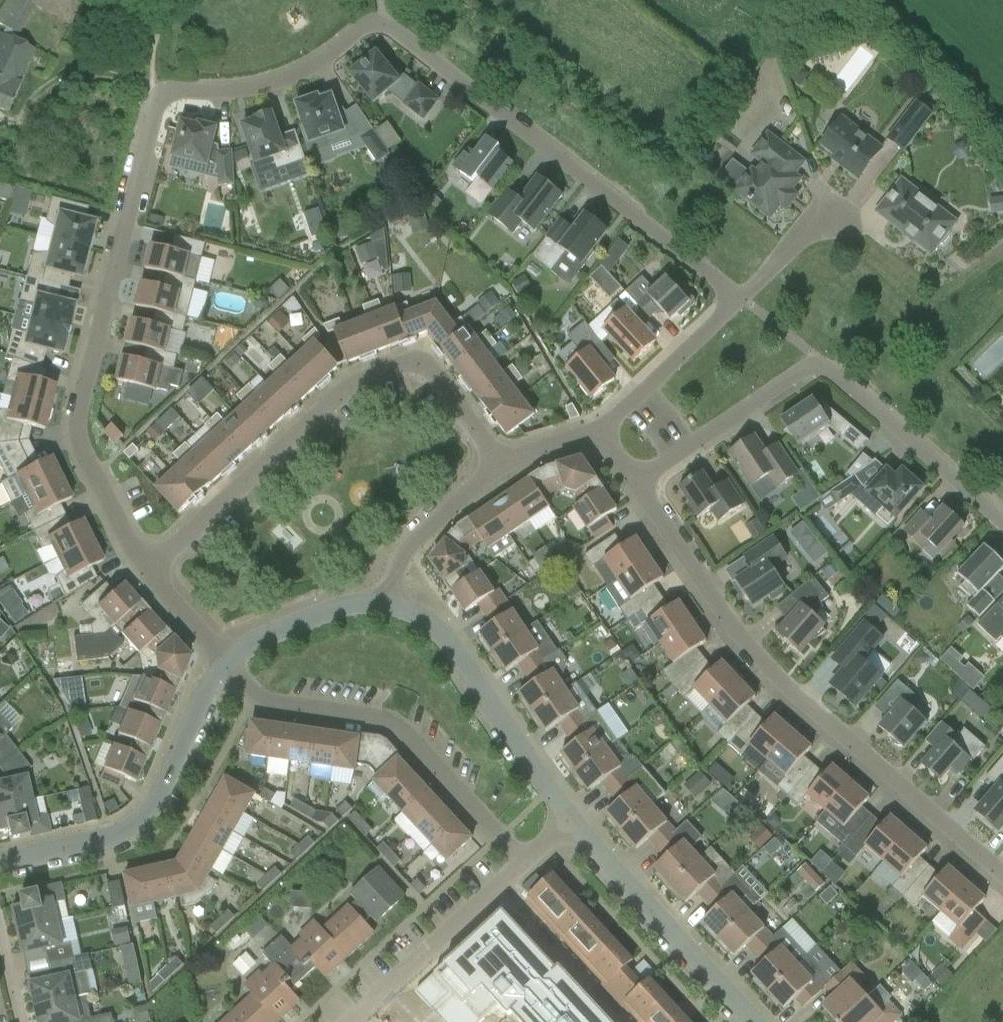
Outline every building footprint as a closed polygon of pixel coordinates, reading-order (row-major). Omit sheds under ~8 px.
[(87,0),(6,0),(0,11),(0,109),(8,113),(34,49),(14,41),(35,5),(72,26),(87,0)] [(439,100),(420,85),(419,86),(393,66),(390,68),(377,52),(350,74),(374,103),(388,92),(397,84),(410,94),(402,103),(424,120),(439,100)] [(359,135),(360,135),(342,108),(337,110),(332,97),(320,101),(318,98),(298,105),(306,128),(303,129),(308,143),(325,138),(328,146),(359,135)] [(903,152),(933,113),(917,101),(888,140),(903,152)] [(243,125),(255,161),(270,156),(275,171),(306,161),(298,137),(283,142),(272,112),(256,118),(257,120),(243,125)] [(835,156),(833,159),(833,160),(859,180),(883,149),(843,118),(821,145),(835,156)] [(390,149),(402,142),(389,120),(377,127),(390,149)] [(183,123),(174,156),(172,167),(219,179),(219,186),(235,185),(233,151),(218,152),(218,147),(213,146),(217,129),(200,125),(200,127),(183,123)] [(361,137),(379,163),(391,155),(373,129),(361,137)] [(793,175),(803,163),(769,137),(755,155),(766,163),(757,175),(753,172),(738,191),(771,216),(781,203),(786,207),(795,195),(790,191),(799,180),(793,175)] [(494,190),(514,164),(498,152),(501,148),(488,138),(476,155),(468,148),(453,167),(461,173),(473,183),(478,177),(494,190)] [(536,232),(563,196),(538,177),(520,200),(507,190),(489,214),(514,234),(523,222),(536,232)] [(950,231),(957,222),(902,180),(877,212),(932,255),(939,246),(944,245),(950,237),(950,231)] [(10,202),(13,188),(14,187),(0,183),(0,200),(10,202)] [(10,202),(11,203),(24,206),(27,192),(13,188),(10,202)] [(422,201),(434,213),(442,204),(430,193),(422,201)] [(53,228),(50,241),(88,250),(88,249),(89,249),(92,239),(91,239),(95,222),(85,220),(88,207),(50,198),(44,222),(53,228)] [(328,231),(320,209),(304,214),(312,236),(328,231)] [(411,228),(427,224),(424,210),(408,214),(411,228)] [(560,261),(578,275),(595,253),(593,251),(608,231),(604,228),(606,225),(598,219),(596,221),(586,214),(574,229),(561,220),(532,257),(552,272),(560,261)] [(164,218),(149,215),(147,225),(162,228),(164,218)] [(338,238),(354,235),(352,219),(335,222),(338,238)] [(146,269),(166,275),(184,279),(184,278),(190,256),(203,259),(207,244),(175,236),(172,250),(152,245),(146,269)] [(386,239),(373,244),(379,259),(384,271),(389,269),(386,239)] [(81,278),(88,250),(50,241),(47,253),(37,255),(31,253),(25,277),(62,286),(68,288),(71,276),(81,278)] [(373,244),(373,243),(356,250),(362,265),(379,259),(373,244)] [(609,274),(614,268),(604,260),(600,265),(602,267),(609,274)] [(610,300),(622,288),(602,267),(590,278),(610,300)] [(184,279),(166,275),(163,287),(143,282),(136,307),(156,312),(157,311),(188,319),(197,281),(184,278),(184,279)] [(393,276),(395,294),(405,293),(403,275),(393,276)] [(525,276),(512,284),(520,297),(533,290),(525,276)] [(696,304),(696,303),(696,301),(694,298),(682,288),(680,291),(668,278),(668,277),(667,276),(654,289),(643,277),(626,292),(651,319),(660,310),(671,321),(678,315),(681,318),(694,306),(696,304)] [(33,305),(30,320),(69,330),(76,305),(58,300),(62,286),(25,277),(19,302),(33,305)] [(290,290),(281,280),(269,291),(279,301),(290,290)] [(478,306),(486,315),(500,303),(492,292),(477,304),(478,306)] [(257,309),(262,310),(267,307),(268,302),(265,297),(260,296),(255,299),(254,304),(257,309)] [(618,300),(589,327),(602,343),(611,336),(634,362),(656,341),(627,310),(618,300)] [(400,343),(401,347),(409,343),(396,308),(384,312),(379,301),(371,304),(388,348),(400,343)] [(428,332),(437,303),(411,312),(408,303),(396,308),(409,343),(418,340),(417,337),(428,332)] [(439,352),(469,329),(462,318),(454,324),(437,303),(428,332),(436,342),(433,344),(439,352)] [(369,359),(378,356),(377,352),(388,348),(371,304),(363,307),(368,318),(355,323),(369,359)] [(510,308),(501,315),(508,325),(517,318),(510,308)] [(157,311),(156,312),(153,324),(133,319),(127,344),(147,349),(165,354),(166,352),(171,330),(184,334),(188,319),(157,311)] [(270,322),(281,334),(292,323),(282,312),(270,322)] [(359,359),(361,362),(369,359),(355,323),(343,328),(340,319),(324,326),(329,334),(335,331),(347,363),(359,359)] [(63,355),(69,330),(30,320),(26,333),(12,330),(6,355),(41,368),(46,351),(63,355)] [(592,351),(602,343),(589,327),(586,322),(568,337),(574,344),(560,355),(569,367),(568,367),(581,383),(579,385),(591,400),(607,387),(606,386),(615,379),(592,351)] [(326,384),(332,378),(330,375),(340,366),(316,341),(321,337),(316,329),(303,341),(309,347),(300,356),(326,384)] [(439,352),(444,359),(447,357),(455,367),(492,338),(487,331),(477,339),(469,329),(439,352)] [(462,377),(459,379),(465,386),(496,363),(487,352),(497,345),(492,338),(455,367),(462,377)] [(243,345),(237,351),(242,357),(249,351),(243,345)] [(281,355),(275,347),(268,353),(275,360),(281,355)] [(165,354),(147,349),(144,362),(124,357),(118,381),(156,391),(156,389),(169,393),(171,387),(180,389),(184,372),(175,370),(179,355),(166,352),(165,354)] [(226,364),(232,371),(242,361),(236,355),(226,364)] [(316,388),(319,390),(326,384),(300,356),(290,365),(282,356),(276,361),(308,396),(316,388)] [(2,396),(12,398),(52,408),(55,396),(53,395),(55,385),(34,380),(37,367),(12,358),(2,396)] [(294,413),(300,407),(298,405),(308,396),(276,361),(269,367),(277,376),(268,385),(294,413)] [(496,363),(465,386),(470,393),(473,391),(481,401),(519,373),(513,366),(503,373),(496,363)] [(491,421),(522,398),(514,387),(523,379),(519,373),(481,401),(488,411),(485,413),(491,421)] [(204,379),(188,393),(187,394),(198,406),(215,391),(204,379)] [(285,417),(287,420),(294,413),(268,385),(258,394),(250,385),(244,391),(276,425),(285,417)] [(262,443),(269,436),(267,434),(276,425),(244,391),(237,397),(246,406),(236,415),(262,443)] [(18,441),(23,425),(44,430),(46,420),(49,421),(52,408),(12,398),(8,411),(0,411),(0,444),(18,441)] [(507,436),(519,427),(535,415),(522,398),(491,421),(496,428),(499,426),(507,436)] [(869,442),(870,441),(823,403),(822,404),(824,405),(820,407),(814,398),(781,419),(787,428),(784,432),(793,438),(799,445),(828,426),(858,451),(867,441),(869,442)] [(571,421),(581,418),(573,405),(566,408),(571,421)] [(157,424),(165,432),(165,433),(181,418),(173,409),(157,424)] [(253,446),(255,449),(262,443),(236,415),(227,423),(218,414),(212,420),(244,455),(253,446)] [(230,472),(237,466),(235,463),(244,455),(212,420),(206,426),(196,435),(204,444),(230,472)] [(157,424),(147,433),(155,442),(165,432),(157,424)] [(113,425),(106,432),(105,432),(116,444),(124,436),(113,425)] [(760,500),(799,474),(779,445),(767,453),(756,436),(729,454),(760,500)] [(26,496),(63,477),(58,465),(55,467),(51,458),(31,467),(18,442),(18,441),(0,444),(0,466),(7,479),(0,483),(10,504),(26,496)] [(221,476),(224,478),(230,472),(204,444),(195,453),(187,444),(180,450),(212,484),(221,476)] [(140,451),(134,445),(124,454),(130,460),(140,451)] [(212,484),(180,450),(174,455),(182,464),(172,474),(198,502),(206,495),(203,492),(212,484)] [(853,477),(855,476),(877,461),(876,460),(873,462),(864,454),(848,473),(853,477)] [(574,509),(604,489),(597,478),(596,478),(583,459),(560,465),(560,464),(546,468),(547,469),(544,470),(554,492),(565,489),(576,493),(583,502),(574,509)] [(510,493),(530,522),(550,508),(544,499),(554,492),(544,470),(542,472),(541,471),(529,479),(530,480),(510,493)] [(897,518),(923,488),(903,471),(897,478),(888,470),(868,493),(863,488),(855,476),(853,477),(816,502),(826,513),(839,504),(853,495),(875,515),(883,506),(897,518)] [(719,522),(745,505),(728,480),(715,489),(703,472),(680,488),(691,504),(687,506),(694,517),(698,515),(700,518),(711,510),(719,522)] [(198,502),(172,474),(156,488),(180,514),(190,505),(192,508),(198,502)] [(69,489),(63,477),(26,496),(32,508),(24,514),(33,532),(57,520),(52,509),(71,499),(67,490),(69,489)] [(605,489),(604,489),(574,509),(588,530),(589,530),(596,539),(614,527),(607,517),(617,510),(604,490),(605,489)] [(509,535),(530,522),(510,493),(490,507),(509,535)] [(516,545),(509,535),(490,507),(470,520),(470,519),(458,527),(459,528),(456,529),(473,547),(483,540),(495,559),(516,545)] [(951,541),(965,526),(944,507),(932,521),(922,512),(904,531),(923,549),(930,542),(941,552),(942,551),(945,554),(954,543),(951,541)] [(57,559),(95,540),(89,528),(86,530),(82,521),(62,530),(57,520),(33,532),(42,549),(51,546),(57,559)] [(758,520),(747,527),(755,539),(766,532),(758,520)] [(466,556),(473,547),(456,529),(455,532),(453,531),(445,542),(446,543),(432,561),(445,581),(444,581),(451,592),(481,572),(472,578),(465,568),(466,556)] [(805,553),(819,542),(810,531),(796,542),(805,553)] [(593,567),(607,558),(621,578),(654,556),(645,543),(642,545),(637,538),(624,547),(616,535),(585,555),(593,567)] [(754,569),(737,580),(754,606),(770,596),(773,600),(786,592),(783,587),(784,586),(772,568),(788,558),(774,538),(745,557),(754,569)] [(101,552),(95,540),(57,559),(64,571),(55,577),(65,597),(89,583),(83,572),(103,562),(98,553),(101,552)] [(550,545),(546,547),(547,548),(555,560),(562,555),(556,546),(550,545)] [(958,574),(966,582),(962,587),(974,598),(967,606),(980,618),(995,601),(984,590),(1002,570),(1002,562),(985,545),(971,560),(957,569),(960,572),(958,574)] [(621,578),(607,587),(606,588),(620,608),(628,619),(658,599),(651,588),(664,579),(659,571),(663,569),(654,556),(621,578)] [(535,574),(542,569),(535,559),(529,564),(535,574)] [(836,562),(823,574),(829,581),(842,570),(836,562)] [(479,604),(486,614),(506,600),(499,590),(495,593),(481,572),(451,592),(451,593),(453,592),(466,612),(479,604)] [(926,586),(933,579),(927,574),(921,581),(926,586)] [(815,641),(826,632),(823,627),(825,625),(814,616),(824,608),(821,604),(830,597),(814,578),(792,595),(801,607),(787,623),(785,621),(774,629),(784,641),(786,639),(801,653),(813,638),(815,641)] [(81,605),(95,622),(91,625),(92,636),(104,634),(114,626),(114,625),(141,602),(140,601),(139,602),(123,584),(113,592),(105,583),(81,605)] [(905,609),(895,600),(887,592),(876,603),(884,611),(894,620),(905,609)] [(648,623),(661,643),(697,620),(688,607),(684,609),(679,602),(666,611),(658,599),(628,619),(636,631),(648,623)] [(481,640),(490,655),(526,630),(506,600),(486,614),(493,624),(480,633),(484,638),(481,640)] [(138,653),(165,629),(164,630),(149,612),(141,602),(114,625),(114,626),(104,634),(92,636),(73,638),(76,663),(107,659),(123,645),(116,637),(121,633),(138,653)] [(998,604),(978,625),(997,643),(1002,636),(1002,609),(998,604)] [(887,616),(875,605),(865,616),(878,627),(887,616)] [(28,615),(21,606),(8,615),(15,625),(28,615)] [(958,629),(964,634),(976,621),(970,616),(958,629)] [(705,633),(697,620),(661,643),(675,664),(663,671),(673,686),(701,663),(694,651),(707,643),(702,635),(705,633)] [(526,630),(490,655),(500,669),(503,667),(507,672),(519,664),(526,674),(559,652),(539,622),(526,630)] [(864,661),(883,638),(866,623),(833,660),(845,671),(831,686),(856,707),(874,685),(880,678),(882,676),(864,661)] [(140,653),(147,660),(155,656),(157,671),(152,682),(176,692),(181,680),(180,679),(189,658),(173,640),(174,639),(165,629),(138,653),(139,654),(140,653)] [(604,645),(609,652),(617,646),(613,639),(604,645)] [(953,647),(941,661),(954,672),(960,666),(959,653),(953,647)] [(922,650),(914,660),(920,665),(927,664),(928,663),(935,669),(941,661),(924,648),(922,650)] [(562,650),(559,652),(526,674),(533,684),(520,693),(523,697),(521,700),(531,714),(577,683),(577,682),(566,689),(559,678),(565,674),(569,660),(562,650)] [(622,655),(615,659),(620,666),(626,662),(622,655)] [(711,673),(701,663),(673,686),(662,694),(668,702),(679,692),(684,698),(695,689),(711,706),(742,677),(731,666),(728,668),(722,662),(711,673)] [(144,679),(144,678),(143,677),(132,677),(118,708),(128,712),(161,726),(166,714),(165,713),(174,692),(175,693),(176,692),(152,682),(144,679)] [(753,688),(742,677),(711,706),(728,724),(718,733),(729,745),(754,719),(744,709),(756,698),(750,691),(753,688)] [(53,681),(63,696),(83,693),(81,678),(53,681)] [(880,678),(874,685),(881,691),(888,684),(880,678)] [(920,704),(920,699),(898,681),(890,690),(902,701),(880,727),(891,737),(892,741),(894,744),(898,746),(902,747),(904,749),(928,722),(916,711),(918,708),(920,704)] [(567,734),(598,712),(577,683),(531,714),(540,729),(543,727),(547,732),(560,723),(567,734)] [(640,685),(633,690),(638,697),(645,692),(640,685)] [(961,701),(969,708),(979,698),(970,690),(961,701)] [(113,746),(146,760),(151,748),(150,748),(159,726),(161,727),(161,726),(128,712),(113,746)] [(562,760),(573,774),(608,749),(618,741),(598,712),(567,734),(574,744),(562,753),(565,758),(562,760)] [(658,727),(664,725),(667,719),(662,714),(655,715),(653,721),(658,727)] [(768,761),(796,729),(784,718),(782,722),(775,716),(764,728),(754,719),(729,745),(741,756),(751,746),(768,761)] [(18,751),(5,735),(11,730),(0,719),(0,765),(18,751)] [(91,734),(87,722),(76,726),(75,726),(80,739),(91,734)] [(269,758),(274,725),(252,722),(250,737),(245,736),(237,750),(238,750),(239,748),(248,753),(247,755),(269,758)] [(941,781),(950,771),(953,768),(961,776),(986,747),(965,729),(964,730),(965,730),(959,737),(942,722),(925,741),(935,750),(922,764),(941,781)] [(295,728),(274,725),(269,758),(290,762),(295,728)] [(311,765),(316,731),(295,728),(290,762),(311,765)] [(808,739),(796,729),(768,761),(786,777),(777,787),(783,792),(778,798),(783,803),(788,797),(812,769),(802,760),(812,748),(805,742),(808,739)] [(333,768),(338,734),(316,731),(311,765),(333,768)] [(338,734),(333,768),(354,771),(359,737),(338,734)] [(375,782),(400,758),(402,756),(388,741),(380,736),(380,737),(360,734),(359,737),(354,771),(355,771),(356,765),(368,767),(370,768),(378,776),(374,781),(375,782)] [(679,754),(680,756),(688,750),(680,738),(672,744),(679,754)] [(146,760),(113,746),(103,769),(99,780),(119,789),(124,778),(135,783),(145,761),(146,761),(146,760)] [(620,757),(616,761),(608,749),(573,774),(583,789),(586,787),(590,792),(602,782),(610,793),(643,767),(636,758),(635,757),(634,757),(633,757),(620,757)] [(31,800),(25,773),(31,769),(18,751),(0,765),(0,770),(9,781),(0,783),(0,807),(31,800)] [(389,797),(414,774),(400,758),(375,782),(389,797)] [(986,779),(997,788),(976,812),(999,831),(1002,827),(1002,758),(986,779)] [(708,774),(716,781),(725,771),(716,763),(708,774)] [(808,796),(826,811),(854,779),(842,769),(840,772),(833,766),(822,778),(812,769),(788,797),(799,806),(808,796)] [(608,820),(620,833),(652,805),(666,793),(643,767),(610,793),(613,795),(619,802),(607,813),(611,818),(608,820)] [(689,782),(700,795),(711,785),(700,772),(689,782)] [(404,813),(429,790),(414,774),(389,797),(404,813)] [(227,778),(216,797),(245,814),(256,795),(227,778)] [(854,779),(826,811),(817,822),(846,847),(870,819),(860,810),(870,799),(863,793),(866,790),(854,779)] [(84,824),(97,821),(89,787),(77,790),(82,814),(74,816),(76,825),(84,823),(84,824)] [(271,803),(276,795),(265,789),(260,797),(271,803)] [(418,829),(444,806),(429,790),(404,813),(418,829)] [(721,810),(732,797),(724,790),(713,803),(721,810)] [(216,797),(205,816),(234,833),(245,814),(216,797)] [(291,807),(301,814),(306,805),(295,799),(291,807)] [(9,841),(49,832),(49,831),(47,820),(36,822),(31,800),(0,807),(0,832),(7,830),(9,841)] [(103,805),(108,815),(118,811),(114,800),(103,805)] [(344,818),(353,809),(347,802),(337,811),(344,818)] [(317,812),(306,805),(301,814),(312,820),(317,812)] [(650,839),(658,848),(676,832),(668,823),(652,805),(620,833),(631,847),(634,844),(638,849),(650,839)] [(433,845),(458,822),(444,806),(418,829),(433,845)] [(357,827),(364,821),(356,812),(349,818),(357,827)] [(330,830),(340,821),(333,814),(324,823),(330,830)] [(776,829),(780,825),(780,818),(774,814),(767,822),(776,829)] [(205,816),(194,835),(224,851),(234,833),(205,816)] [(884,862),(912,830),(900,819),(897,822),(891,817),(880,828),(870,819),(846,847),(840,854),(846,860),(852,853),(857,857),(866,847),(884,862)] [(357,827),(366,837),(373,831),(364,821),(357,827)] [(688,821),(676,832),(658,848),(666,858),(655,868),(659,873),(656,875),(668,888),(700,859),(691,848),(703,837),(688,821)] [(433,845),(448,861),(473,838),(458,822),(433,845)] [(752,836),(763,847),(774,837),(763,826),(752,836)] [(924,840),(912,830),(884,862),(902,877),(893,888),(903,897),(928,870),(917,861),(928,849),(921,843),(924,840)] [(213,871),(224,851),(194,835),(183,854),(213,871)] [(300,845),(306,852),(316,844),(309,837),(300,845)] [(783,847),(776,840),(775,839),(764,849),(772,858),(783,847)] [(386,859),(393,852),(384,843),(377,849),(386,859)] [(306,852),(300,845),(291,854),(297,861),(306,852)] [(811,861),(836,883),(845,872),(821,851),(811,861)] [(394,868),(395,868),(401,862),(393,852),(386,859),(394,868)] [(213,871),(183,854),(178,862),(204,898),(213,892),(218,882),(209,877),(213,871)] [(698,893),(707,902),(736,874),(726,863),(714,865),(709,868),(700,859),(668,888),(680,901),(683,899),(687,903),(698,893)] [(204,898),(178,862),(168,865),(176,898),(183,896),(185,907),(196,904),(204,898)] [(349,892),(377,921),(406,893),(378,864),(349,892)] [(799,872),(817,893),(826,884),(808,864),(799,872)] [(176,898),(168,865),(147,870),(154,903),(176,898)] [(267,876),(273,883),(282,874),(276,867),(267,876)] [(938,879),(928,870),(903,897),(914,907),(924,896),(942,912),(970,880),(958,870),(955,873),(949,867),(938,879)] [(639,1021),(692,1021),(649,976),(642,983),(626,966),(634,958),(551,869),(522,896),(639,1021)] [(133,908),(154,903),(147,870),(125,875),(133,908)] [(717,941),(749,911),(761,901),(736,874),(707,902),(715,911),(704,921),(708,926),(705,928),(717,941)] [(273,883),(267,876),(257,884),(264,892),(273,883)] [(420,895),(427,889),(418,879),(411,886),(420,895)] [(970,880),(942,912),(959,928),(950,939),(962,950),(987,921),(975,911),(986,899),(979,894),(982,890),(970,880)] [(126,906),(120,881),(108,884),(114,909),(126,906)] [(64,897),(61,886),(61,885),(21,894),(24,905),(14,907),(19,930),(58,922),(53,899),(64,897)] [(831,887),(820,897),(827,906),(839,895),(831,887)] [(903,897),(898,892),(892,899),(897,904),(903,897)] [(324,978),(376,933),(349,902),(322,926),(316,919),(289,942),(282,935),(264,951),(292,983),(313,965),(324,978)] [(226,926),(236,917),(229,910),(220,919),(226,926)] [(560,966),(557,969),(503,911),(415,992),(443,1021),(482,1021),(500,1006),(509,1016),(512,1014),(520,1021),(612,1021),(560,966)] [(747,946),(755,955),(774,938),(773,937),(749,911),(717,941),(729,954),(732,951),(736,956),(747,946)] [(226,926),(220,919),(211,927),(217,934),(226,926)] [(19,930),(25,954),(47,949),(50,964),(90,955),(90,954),(75,957),(71,943),(64,944),(58,922),(19,930)] [(883,933),(874,925),(867,933),(875,941),(883,933)] [(128,927),(112,931),(115,947),(132,944),(128,927)] [(754,981),(766,994),(807,955),(783,929),(773,937),(774,938),(755,955),(764,964),(752,974),(757,979),(754,981)] [(917,943),(908,951),(923,969),(933,960),(917,943)] [(121,948),(124,962),(129,987),(142,985),(133,945),(121,948)] [(31,984),(37,1007),(87,996),(92,995),(86,972),(93,970),(90,955),(50,964),(53,979),(31,984)] [(814,982),(824,973),(807,955),(766,994),(778,1007),(780,1004),(785,1009),(796,998),(804,1008),(822,991),(814,982)] [(178,958),(168,966),(175,973),(184,965),(178,958)] [(212,1021),(277,1021),(300,1000),(283,982),(288,977),(275,963),(212,1021)] [(868,997),(858,987),(867,979),(852,963),(826,987),(834,997),(823,1007),(826,1011),(824,1013),(832,1021),(841,1021),(868,997)] [(932,984),(913,963),(908,968),(907,969),(903,972),(913,984),(917,981),(926,990),(932,984)] [(943,965),(931,976),(943,988),(955,977),(943,965)] [(159,975),(166,982),(175,973),(168,966),(159,975)] [(152,994),(166,982),(159,975),(150,983),(152,994)] [(112,1013),(92,1018),(87,996),(37,1007),(40,1021),(114,1021),(112,1013)] [(902,1016),(887,1000),(878,1008),(868,997),(841,1021),(895,1021),(902,1016)]
